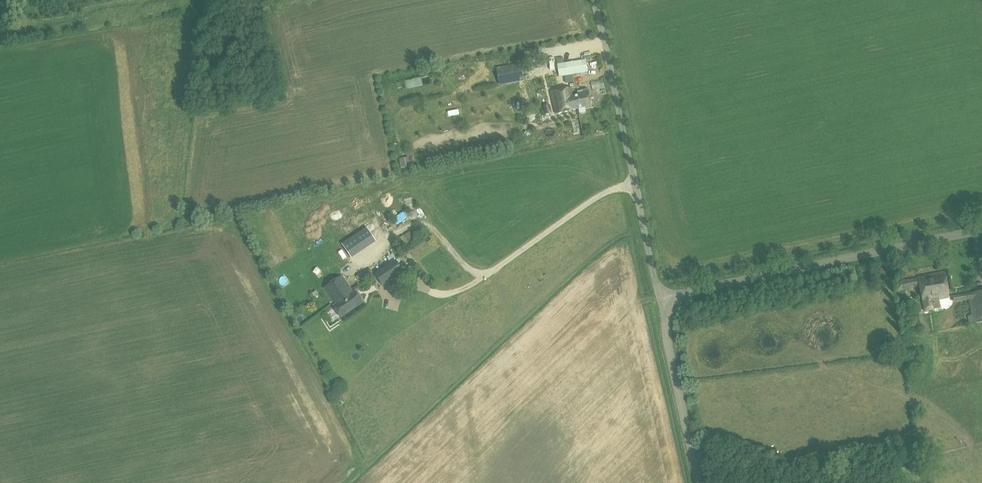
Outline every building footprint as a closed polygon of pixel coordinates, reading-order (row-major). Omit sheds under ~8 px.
[(581,60),(558,64),(560,77),(588,72),(586,59),(581,60)] [(523,80),(520,64),(497,68),(500,84),(523,80)] [(577,80),(578,88),(602,85),(602,77),(577,80)] [(421,78),(405,81),(406,88),(423,85),(421,78)] [(605,87),(596,89),(598,95),(607,93),(605,87)] [(577,109),(574,97),(572,88),(552,92),(557,114),(577,109)] [(578,92),(579,96),(574,97),(577,109),(592,106),(589,89),(578,92)] [(594,101),(595,107),(607,104),(605,98),(594,101)] [(544,107),(546,115),(552,113),(550,106),(544,107)] [(368,228),(343,244),(352,259),(377,242),(368,228)] [(399,258),(407,253),(403,247),(395,253),(399,258)] [(396,261),(375,274),(383,285),(403,272),(396,261)] [(940,299),(950,297),(945,273),(896,282),(898,291),(911,289),(911,287),(920,285),(925,311),(942,308),(940,299)] [(342,276),(325,288),(336,305),(334,306),(341,317),(363,302),(356,292),(353,293),(342,276)] [(953,303),(969,300),(974,324),(981,322),(981,291),(952,297),(953,303)]
